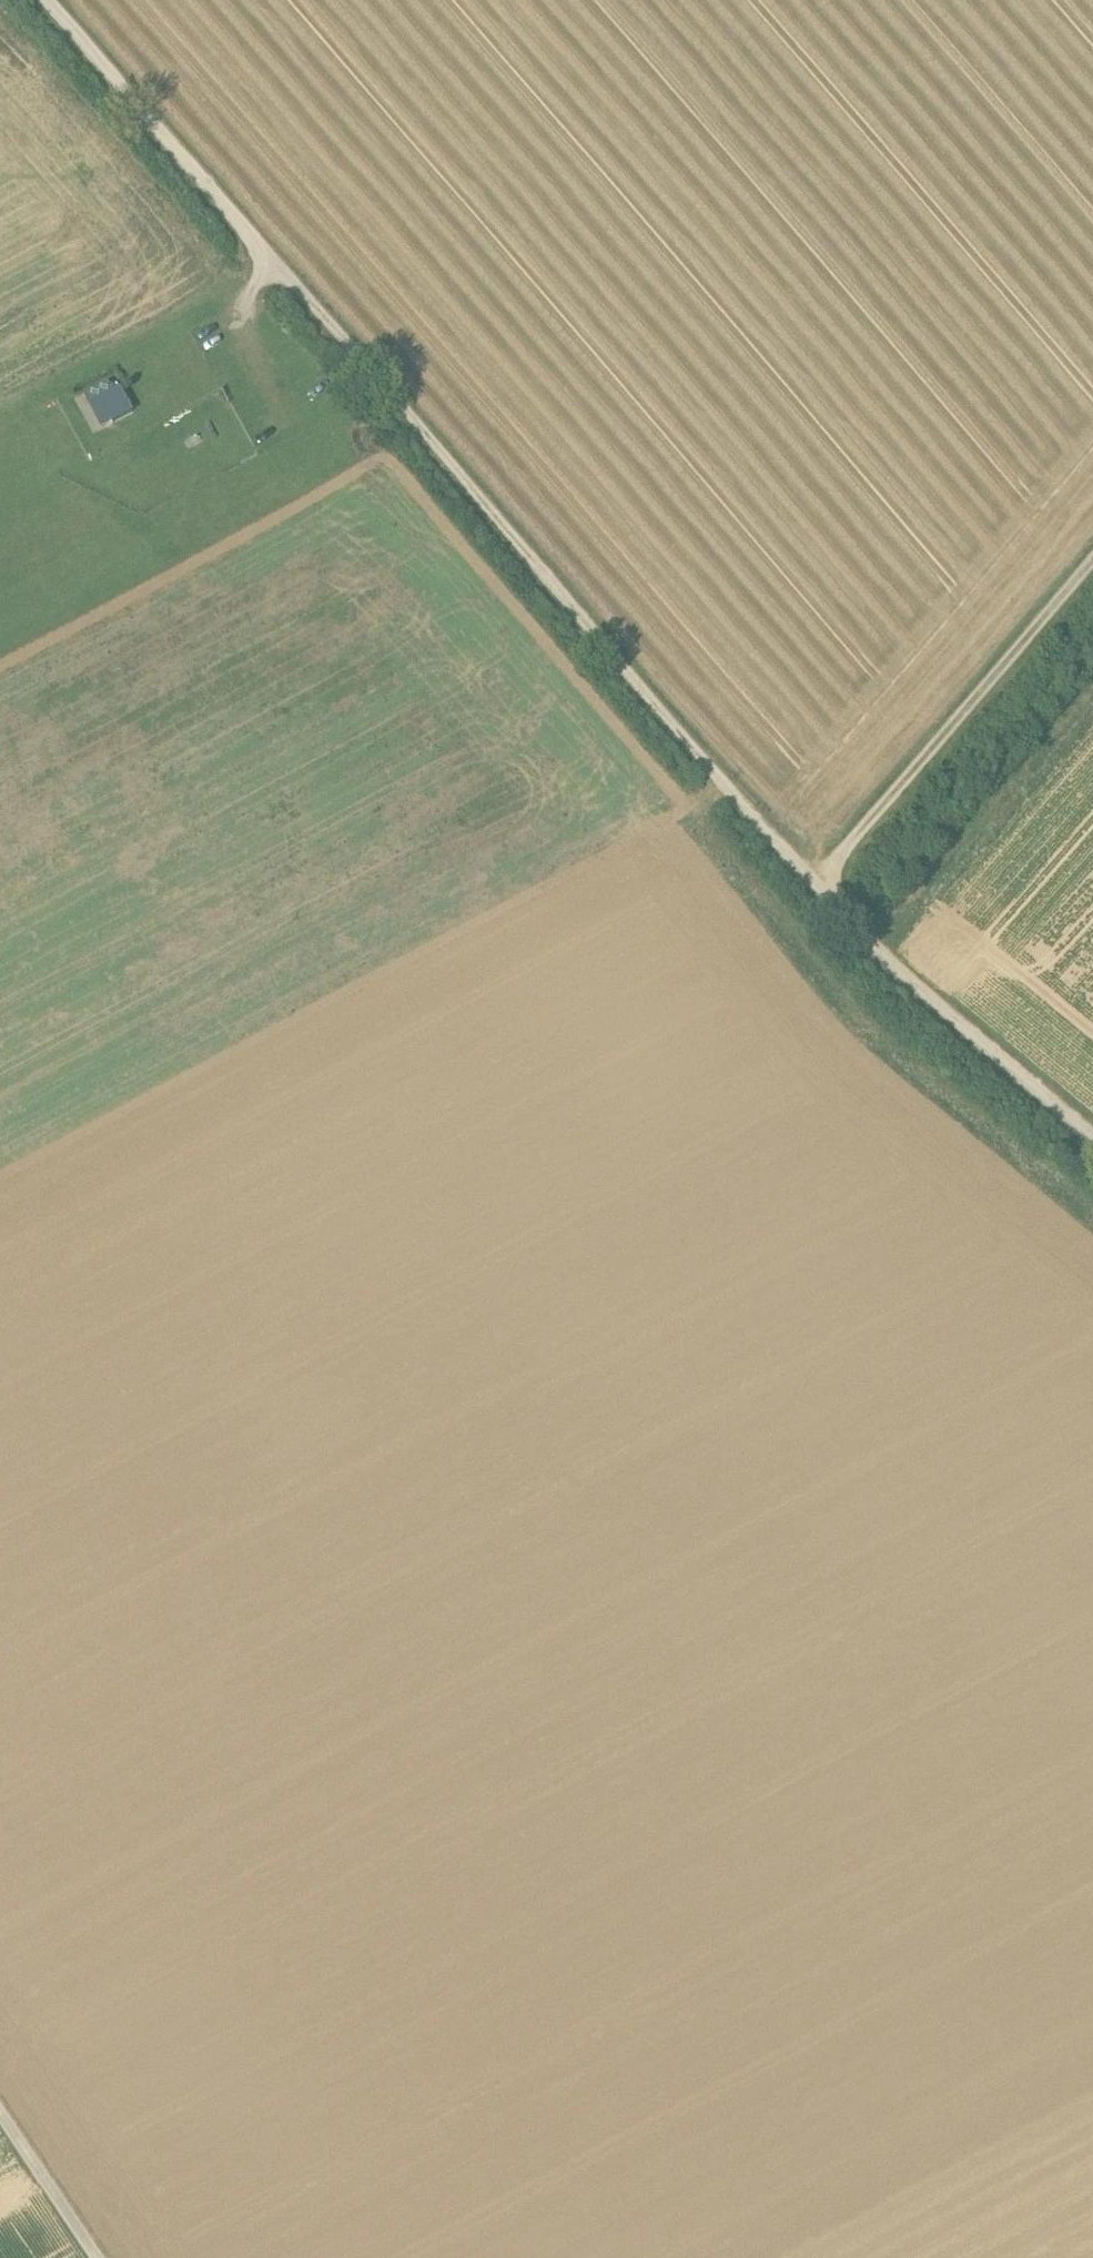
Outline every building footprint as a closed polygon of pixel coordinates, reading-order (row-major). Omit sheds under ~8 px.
[(127,385),(92,402),(105,427),(139,410),(127,385)]
